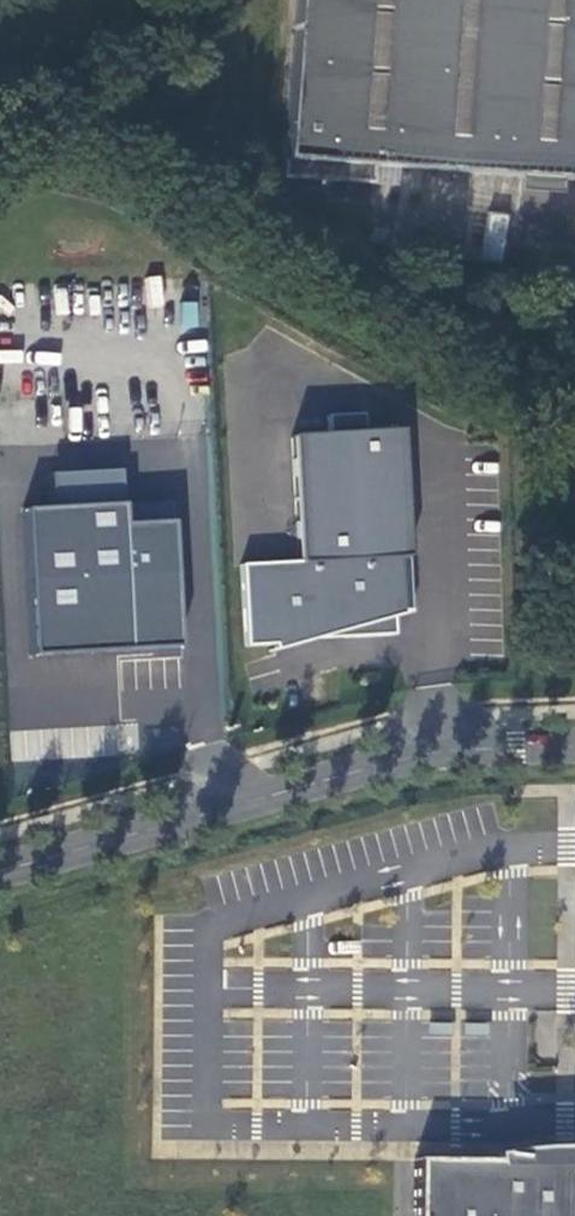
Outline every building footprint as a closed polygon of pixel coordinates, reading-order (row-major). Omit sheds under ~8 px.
[(289,184),(383,192),(384,172),(574,185),(574,0),(303,0),(289,184)] [(181,303),(184,327),(200,325),(197,301),(181,303)] [(398,430),(292,435),(298,563),(239,565),(241,621),(243,651),(272,649),(274,655),(317,642),(393,640),(392,622),(406,618),(406,614),(398,430)] [(30,506),(30,653),(182,653),(183,519),(129,519),(129,470),(55,470),(54,506),(30,506)] [(413,1159),(413,1215),(574,1215),(574,1162),(413,1159)]
